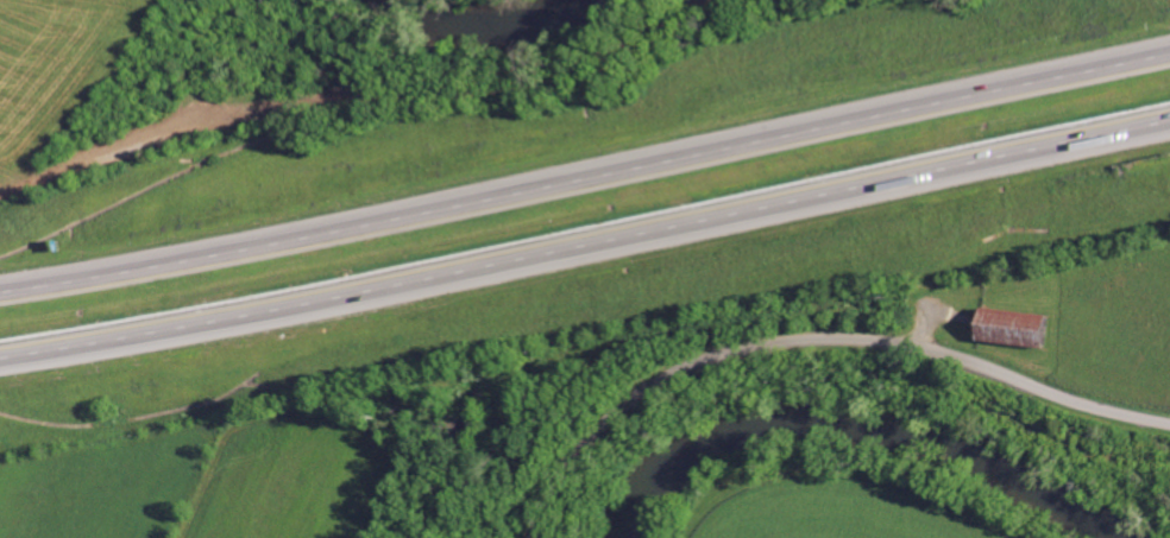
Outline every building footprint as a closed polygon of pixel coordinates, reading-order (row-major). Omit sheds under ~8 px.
[(973,339),(1035,348),(1040,315),(978,306),(973,339)]
